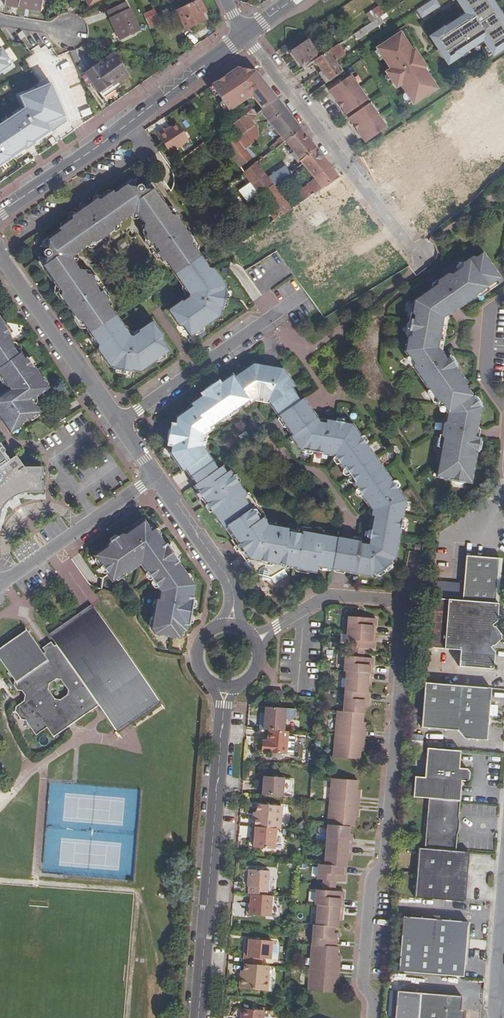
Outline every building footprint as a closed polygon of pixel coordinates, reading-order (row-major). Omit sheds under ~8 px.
[(6,5),(42,11),(43,0),(6,0),(6,5)] [(176,12),(185,30),(205,20),(202,14),(206,11),(201,0),(200,0),(176,12)] [(461,13),(426,35),(444,65),(481,43),(489,57),(503,48),(503,20),(492,0),(453,0),(461,13)] [(126,1),(106,10),(121,39),(140,30),(126,1)] [(366,15),(371,23),(383,14),(379,7),(366,15)] [(160,22),(156,13),(145,18),(149,28),(160,22)] [(410,105),(437,89),(402,29),(373,46),(386,68),(382,70),(393,89),(399,86),(410,105)] [(308,40),(290,52),(300,67),(318,54),(308,40)] [(313,61),(321,72),(335,63),(346,56),(338,44),(313,61)] [(112,54),(85,73),(102,97),(119,86),(115,81),(126,74),(112,54)] [(247,62),(236,69),(242,77),(246,74),(251,79),(257,75),(247,62)] [(321,72),(328,83),(342,73),(335,63),(321,72)] [(342,73),(328,83),(339,97),(351,89),(348,84),(356,79),(353,75),(360,70),(357,66),(344,75),(342,73)] [(234,83),(242,77),(236,69),(213,84),(215,87),(221,95),(217,99),(224,108),(229,103),(235,110),(239,115),(242,112),(249,107),(248,105),(250,104),(234,83)] [(379,78),(369,85),(373,91),(384,84),(379,78)] [(0,125),(0,167),(68,121),(51,84),(21,96),(25,108),(0,125)] [(276,99),(269,90),(250,104),(248,105),(249,107),(255,114),(259,111),(276,99)] [(385,95),(365,108),(381,131),(401,118),(385,95)] [(301,130),(276,99),(259,111),(281,138),(269,147),(272,151),(284,142),(301,130)] [(229,103),(224,108),(229,115),(235,110),(229,103)] [(257,117),(255,114),(249,107),(242,112),(245,116),(223,133),(230,143),(224,148),(244,173),(256,164),(257,163),(253,158),(255,157),(249,148),(254,142),(258,137),(257,130),(251,121),(257,117)] [(155,135),(167,152),(185,138),(176,124),(164,132),(162,130),(155,135)] [(284,142),(300,162),(316,148),(301,130),(284,142)] [(188,141),(185,138),(167,152),(169,154),(188,141)] [(300,162),(302,165),(315,181),(307,186),(313,195),(339,177),(316,148),(300,162)] [(268,179),(256,164),(244,173),(254,187),(247,192),(253,200),(257,197),(273,186),(287,175),(282,169),(268,179)] [(326,197),(334,209),(353,194),(339,177),(313,195),(311,196),(316,204),(326,197)] [(60,232),(58,234),(71,252),(73,251),(77,252),(96,238),(97,234),(103,230),(106,231),(127,216),(127,213),(132,209),(133,206),(136,207),(135,213),(143,224),(140,226),(144,232),(144,236),(149,244),(152,242),(158,251),(155,253),(161,260),(165,261),(174,273),(198,256),(199,256),(189,242),(185,242),(182,237),(187,234),(175,216),(170,215),(154,193),(150,193),(147,189),(143,188),(143,190),(142,190),(142,189),(142,188),(141,186),(140,186),(139,186),(138,186),(137,187),(136,189),(134,188),(135,186),(131,185),(126,190),(121,189),(112,195),(109,194),(94,204),(92,208),(88,211),(89,212),(85,215),(83,214),(79,217),(76,217),(60,228),(60,232)] [(257,197),(275,221),(291,210),(302,202),(298,195),(285,203),(273,186),(257,197)] [(316,204),(311,196),(303,202),(308,210),(316,204)] [(308,217),(315,228),(329,219),(322,208),(308,217)] [(64,255),(68,255),(71,252),(58,234),(53,237),(52,242),(46,246),(45,251),(44,251),(43,251),(41,252),(40,253),(40,255),(41,256),(43,257),(44,257),(43,261),(46,265),(45,269),(60,291),(59,296),(71,314),(76,310),(80,315),(79,318),(90,333),(113,316),(105,304),(106,300),(106,299),(101,291),(100,292),(98,293),(92,284),(94,283),(95,282),(89,275),(88,275),(85,274),(81,268),(78,270),(70,259),(64,259),(64,255)] [(443,318),(464,304),(500,279),(482,254),(476,258),(472,257),(463,264),(462,268),(452,275),(448,275),(441,280),(437,285),(426,293),(443,318)] [(198,256),(174,273),(175,274),(189,294),(187,297),(181,302),(179,300),(166,310),(178,327),(182,328),(189,338),(223,315),(221,312),(228,296),(226,293),(228,291),(211,269),(206,267),(199,257),(198,256)] [(340,296),(352,289),(349,282),(336,289),(340,296)] [(412,314),(414,316),(411,336),(408,338),(405,352),(413,362),(438,347),(443,318),(426,293),(414,302),(412,314)] [(170,352),(163,342),(164,339),(151,320),(139,329),(140,331),(134,335),(128,335),(115,316),(114,315),(113,316),(90,333),(101,348),(100,354),(114,373),(117,371),(119,373),(133,373),(134,372),(137,375),(170,352)] [(0,320),(0,374),(10,389),(1,395),(0,396),(0,419),(2,419),(11,431),(19,425),(38,411),(29,398),(47,386),(25,356),(24,357),(20,352),(18,353),(10,342),(12,341),(8,335),(10,334),(0,320)] [(448,358),(446,360),(438,348),(438,347),(413,362),(414,364),(413,368),(437,401),(440,401),(448,413),(446,422),(444,424),(440,441),(442,444),(443,444),(437,477),(456,480),(471,483),(473,469),(478,438),(475,437),(478,422),(480,408),(464,385),(466,383),(448,358)] [(205,437),(206,433),(209,430),(210,425),(214,423),(234,409),(242,403),(249,399),(255,399),(259,396),(265,396),(267,397),(279,414),(280,415),(300,402),(299,400),(290,387),(292,385),(279,367),(259,365),(256,365),(233,380),(231,377),(220,383),(218,384),(216,382),(199,395),(200,396),(201,397),(200,399),(189,406),(191,409),(187,412),(205,437)] [(284,423),(292,436),(296,433),(295,432),(312,420),(314,421),(317,419),(312,412),(309,415),(305,410),(300,402),(280,415),(279,416),(284,423)] [(175,424),(174,426),(177,426),(176,444),(173,443),(173,450),(185,468),(188,467),(193,474),(212,461),(213,460),(209,453),(203,445),(204,440),(205,437),(187,412),(175,419),(175,424)] [(291,437),(292,438),(318,421),(317,419),(314,421),(312,420),(295,432),(296,433),(292,436),(291,437)] [(319,423),(318,421),(292,438),(298,448),(334,455),(344,469),(346,468),(355,483),(354,484),(361,494),(387,478),(351,425),(327,421),(327,424),(319,423)] [(4,504),(5,500),(6,500),(8,501),(9,501),(11,501),(13,499),(13,498),(13,496),(13,495),(14,494),(18,495),(25,493),(26,490),(39,490),(39,485),(43,485),(42,475),(39,475),(39,470),(23,470),(23,468),(14,456),(8,461),(0,449),(0,510),(4,504)] [(305,529),(269,525),(264,519),(265,518),(249,494),(247,495),(232,475),(230,471),(227,473),(222,467),(217,470),(212,461),(193,474),(193,475),(199,483),(197,484),(195,486),(204,499),(205,498),(209,503),(205,506),(205,507),(207,510),(210,510),(211,510),(224,528),(225,527),(234,539),(235,538),(239,544),(234,548),(237,552),(239,551),(242,555),(245,553),(249,558),(245,561),(255,575),(270,578),(285,569),(285,566),(299,569),(299,570),(300,573),(308,574),(310,572),(310,571),(317,572),(318,566),(333,569),(339,539),(330,537),(324,535),(324,532),(305,529)] [(370,545),(361,543),(360,548),(357,548),(355,561),(358,561),(356,574),(371,577),(375,574),(376,576),(396,563),(394,561),(400,557),(409,509),(387,478),(361,494),(371,508),(373,507),(376,512),(375,513),(374,517),(370,545)] [(156,538),(151,532),(146,525),(142,524),(127,535),(123,534),(109,544),(108,548),(96,557),(109,576),(113,581),(126,572),(127,574),(142,564),(161,592),(160,601),(157,600),(152,628),(155,633),(180,638),(181,631),(186,631),(187,625),(184,625),(185,619),(190,619),(194,599),(192,599),(194,587),(177,563),(179,562),(167,545),(166,546),(159,536),(156,538)] [(235,538),(234,539),(230,542),(234,548),(239,544),(235,538)] [(339,539),(333,569),(345,571),(356,574),(358,561),(355,561),(357,548),(360,548),(361,543),(361,542),(350,540),(339,538),(339,539)] [(465,557),(462,602),(495,605),(496,594),(497,592),(497,586),(499,589),(503,586),(503,579),(499,577),(498,578),(499,560),(465,557)] [(498,605),(495,605),(462,602),(432,599),(429,636),(426,636),(425,645),(428,645),(428,649),(460,652),(459,669),(493,672),(495,654),(490,649),(494,646),(495,646),(495,644),(500,639),(500,638),(499,636),(498,634),(497,634),(496,634),(496,631),(495,631),(491,627),(497,624),(498,605)] [(75,722),(99,706),(116,730),(159,700),(93,608),(50,637),(56,644),(54,646),(45,652),(43,653),(26,630),(0,648),(0,660),(15,681),(14,686),(16,689),(22,691),(25,689),(31,698),(26,701),(23,701),(16,706),(15,711),(21,719),(25,720),(36,735),(47,728),(54,737),(65,729),(63,727),(73,719),(75,722)] [(345,649),(353,650),(365,651),(373,651),(375,622),(362,620),(347,619),(345,649)] [(42,648),(45,652),(54,646),(51,641),(42,648)] [(364,660),(365,651),(353,650),(353,655),(352,659),(364,660)] [(363,703),(367,703),(368,696),(366,696),(367,689),(367,682),(371,682),(373,661),(364,660),(352,659),(345,659),(344,673),(348,674),(347,694),(345,715),(338,714),(335,739),(334,759),(360,761),(361,753),(357,753),(357,747),(363,748),(364,731),(359,731),(359,726),(361,726),(362,708),(363,703)] [(492,690),(425,685),(422,728),(459,732),(465,741),(487,742),(489,728),(490,728),(490,721),(489,721),(492,690)] [(25,689),(22,691),(25,696),(24,698),(23,701),(26,701),(31,698),(25,689)] [(267,734),(284,735),(284,726),(285,714),(264,712),(264,720),(261,720),(260,734),(267,734)] [(63,727),(65,729),(75,722),(73,719),(63,727)] [(284,735),(267,734),(267,744),(263,744),(262,756),(284,758),(286,736),(284,735)] [(461,753),(427,750),(424,779),(414,778),(412,799),(429,800),(459,803),(461,783),(466,784),(470,780),(471,774),(467,770),(459,770),(456,769),(456,764),(460,764),(461,753)] [(263,780),(261,799),(282,800),(283,782),(263,780)] [(358,817),(360,799),(353,799),(353,793),(357,793),(357,785),(331,783),(329,807),(326,851),(325,869),(319,868),(317,884),(327,885),(336,886),(345,887),(346,865),(347,859),(350,859),(351,844),(348,844),(349,838),(349,831),(353,831),(354,821),(351,821),(351,816),(358,817)] [(150,811),(158,812),(159,797),(151,797),(150,811)] [(459,803),(429,800),(424,850),(455,853),(457,836),(459,832),(460,823),(458,819),(459,803)] [(277,833),(279,833),(281,810),(256,808),(256,816),(255,822),(252,822),(251,831),(253,831),(277,833)] [(277,833),(253,831),(252,840),(255,840),(255,843),(254,852),(275,854),(277,833)] [(424,850),(419,850),(414,899),(464,903),(469,854),(455,853),(424,850)] [(11,879),(11,871),(0,870),(0,878),(11,879)] [(250,898),(266,899),(268,876),(248,874),(247,884),(249,884),(249,891),(248,898),(250,898)] [(336,897),(336,886),(327,885),(327,891),(326,896),(336,897)] [(344,897),(336,897),(326,896),(317,895),(315,909),(319,910),(317,930),(313,930),(311,948),(309,973),(307,995),(333,997),(334,989),(332,989),(332,984),(338,984),(340,967),(333,966),(333,961),(337,962),(338,952),(336,951),(337,945),(333,944),(334,938),(334,932),(338,932),(338,925),(339,919),(342,920),(344,897)] [(266,899),(250,898),(249,919),(269,921),(270,918),(271,900),(266,899)] [(403,917),(398,972),(463,979),(468,924),(403,917)] [(248,954),(243,953),(243,967),(244,967),(260,968),(261,962),(270,962),(271,945),(248,942),(248,944),(248,954)] [(243,982),(239,982),(239,992),(267,995),(268,969),(260,968),(244,967),(244,975),(243,982)] [(394,1017),(460,1017),(461,1012),(462,999),(396,992),(394,1017)]
